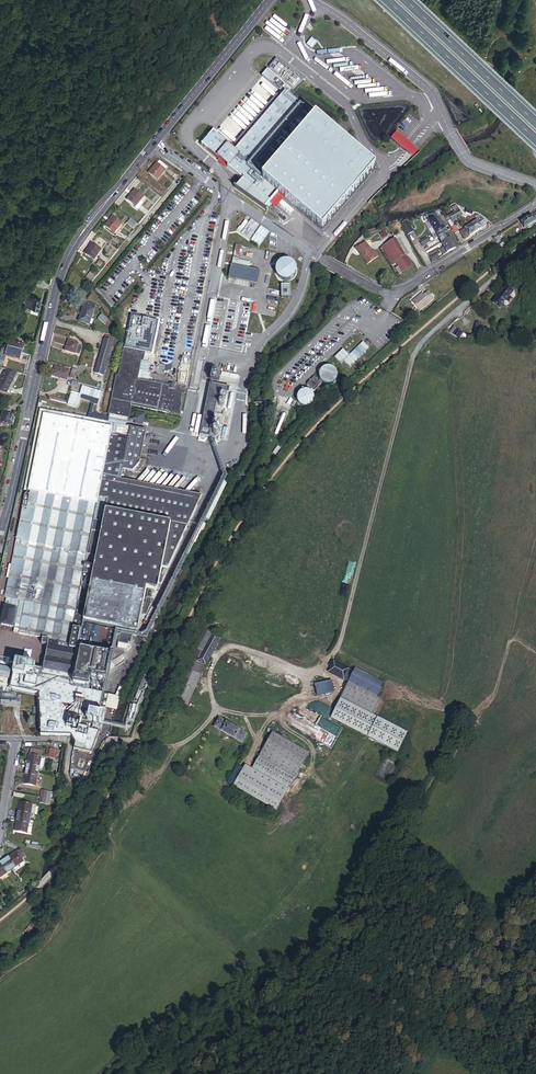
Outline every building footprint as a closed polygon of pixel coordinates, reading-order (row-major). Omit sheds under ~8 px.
[(314,115),(285,89),(235,148),(259,168),(258,170),(263,174),(314,115)] [(314,115),(263,174),(261,176),(277,189),(323,229),(375,167),(314,115)] [(277,189),(261,176),(263,174),(258,170),(259,168),(235,148),(212,129),(201,142),(218,156),(219,155),(224,159),(223,160),(243,177),(236,184),(264,204),(277,189)] [(410,141),(397,130),(391,137),(404,148),(411,153),(412,154),(418,148),(416,146),(410,141)] [(156,164),(145,176),(155,184),(165,171),(156,164)] [(269,201),(275,206),(284,196),(278,191),(269,201)] [(131,194),(125,203),(134,211),(141,201),(131,194)] [(459,210),(454,213),(457,217),(460,219),(463,217),(459,210)] [(457,217),(454,213),(448,218),(450,221),(452,221),(454,223),(460,219),(457,217)] [(535,222),(535,215),(524,223),(527,228),(535,222)] [(431,224),(434,229),(442,224),(438,219),(431,224)] [(409,220),(402,223),(407,234),(413,231),(409,220)] [(472,226),(476,233),(487,226),(482,220),(472,226)] [(110,221),(103,230),(112,237),(119,229),(110,221)] [(136,227),(129,222),(125,226),(132,233),(136,227)] [(442,224),(434,229),(438,234),(445,229),(442,224)] [(466,240),(476,233),(472,226),(461,233),(466,240)] [(438,234),(434,236),(437,241),(441,238),(448,234),(445,229),(438,234)] [(448,234),(441,238),(444,243),(452,239),(448,234)] [(430,239),(422,244),(425,248),(433,243),(430,239)] [(447,248),(455,244),(452,239),(444,243),(447,248)] [(394,264),(397,263),(405,256),(394,241),(383,248),(394,264)] [(233,257),(238,258),(241,245),(236,243),(233,257)] [(451,253),(458,249),(455,244),(447,248),(451,253)] [(371,255),(365,246),(358,252),(367,265),(376,259),(372,254),(371,255)] [(89,247),(82,258),(91,264),(99,253),(89,247)] [(431,258),(435,263),(443,258),(440,253),(431,258)] [(405,256),(397,263),(402,272),(412,266),(405,256)] [(295,275),(296,271),(296,268),(295,264),(293,261),(290,260),(288,259),(284,259),(282,260),(279,261),(277,264),(276,268),(276,271),(277,275),(279,278),(282,279),(284,280),(286,280),(290,279),(293,278),(295,275)] [(260,269),(231,262),(228,276),(257,282),(260,269)] [(89,286),(94,280),(89,274),(83,281),(89,286)] [(290,284),(281,284),(281,296),(290,296),(290,284)] [(423,292),(412,299),(419,309),(434,297),(429,290),(425,293),(423,292)] [(508,292),(495,303),(501,310),(514,297),(508,292)] [(41,315),(43,306),(37,304),(38,303),(33,302),(33,303),(31,303),(30,313),(41,315)] [(85,302),(80,321),(89,325),(95,305),(85,302)] [(102,315),(98,319),(103,325),(106,321),(102,315)] [(130,324),(125,346),(152,352),(157,330),(130,324)] [(460,338),(463,331),(453,326),(449,333),(460,338)] [(95,372),(93,377),(98,378),(110,341),(103,339),(93,372),(95,372)] [(18,342),(14,352),(25,355),(27,349),(19,346),(20,343),(18,342)] [(342,364),(344,361),(350,366),(369,348),(363,342),(349,355),(343,349),(335,357),(342,364)] [(65,353),(73,356),(76,345),(68,343),(65,353)] [(149,354),(129,349),(123,378),(121,377),(110,423),(65,413),(64,418),(46,414),(30,490),(27,495),(5,596),(6,596),(0,622),(0,624),(11,626),(12,624),(14,625),(15,624),(20,625),(18,632),(42,638),(40,643),(47,645),(41,668),(33,667),(34,665),(14,660),(8,687),(37,695),(36,737),(68,736),(73,742),(71,748),(89,752),(96,735),(99,724),(101,724),(104,708),(107,694),(85,690),(85,687),(87,687),(89,675),(104,678),(114,631),(85,625),(86,622),(137,633),(146,590),(157,592),(162,569),(168,571),(203,498),(123,481),(125,471),(135,473),(142,465),(149,432),(121,426),(122,422),(130,424),(134,407),(182,417),(188,392),(180,390),(180,387),(153,381),(155,374),(152,374),(154,364),(147,362),(149,354)] [(25,355),(14,352),(11,362),(14,363),(15,360),(23,362),(25,355)] [(332,384),(335,381),(337,378),(337,375),(336,371),(334,369),(331,367),(327,367),(324,368),(321,370),(319,373),(319,377),(320,380),(322,383),(326,384),(329,385),(332,384)] [(51,377),(64,381),(67,374),(53,370),(51,377)] [(10,373),(0,395),(0,396),(8,398),(10,398),(19,377),(10,373)] [(312,387),(310,390),(312,393),(323,384),(316,375),(308,382),(312,387)] [(310,404),(312,402),(313,399),(314,396),(312,392),(310,390),(305,389),(301,389),(298,392),(296,395),(296,398),(297,402),(300,404),(304,406),(307,406),(310,404)] [(205,410),(196,408),(192,435),(202,436),(202,432),(209,433),(214,400),(207,399),(205,410)] [(0,425),(0,426),(14,430),(17,420),(12,419),(14,412),(5,409),(0,425)] [(149,609),(153,593),(148,592),(142,616),(146,617),(149,609)] [(192,654),(199,658),(213,633),(206,629),(192,654)] [(132,634),(120,632),(116,649),(126,651),(127,647),(129,647),(132,634)] [(183,699),(199,658),(192,654),(185,651),(168,692),(183,699)] [(324,669),(339,677),(344,667),(329,659),(324,669)] [(344,667),(339,677),(345,680),(349,670),(344,667)] [(349,670),(345,680),(374,695),(377,688),(375,687),(377,682),(350,668),(349,670)] [(332,679),(314,686),(317,694),(335,687),(332,679)] [(374,695),(345,680),(337,696),(368,713),(377,696),(374,695)] [(368,713),(337,696),(326,715),(391,751),(403,732),(368,713)] [(245,731),(214,713),(209,722),(239,740),(245,731)] [(269,731),(249,764),(285,786),(306,754),(269,731)] [(410,752),(403,764),(409,768),(416,756),(410,752)] [(26,754),(24,769),(37,770),(38,755),(26,754)] [(239,767),(228,784),(271,810),(281,793),(239,767)] [(37,770),(24,769),(23,783),(35,784),(37,770)] [(20,803),(19,817),(31,818),(32,815),(36,816),(37,805),(20,803)] [(31,818),(19,817),(17,832),(30,833),(31,818)] [(12,872),(24,863),(17,854),(5,863),(12,872)] [(2,880),(12,872),(5,863),(0,867),(0,877),(2,880)] [(166,998),(161,1002),(167,1012),(173,1008),(166,998)]
